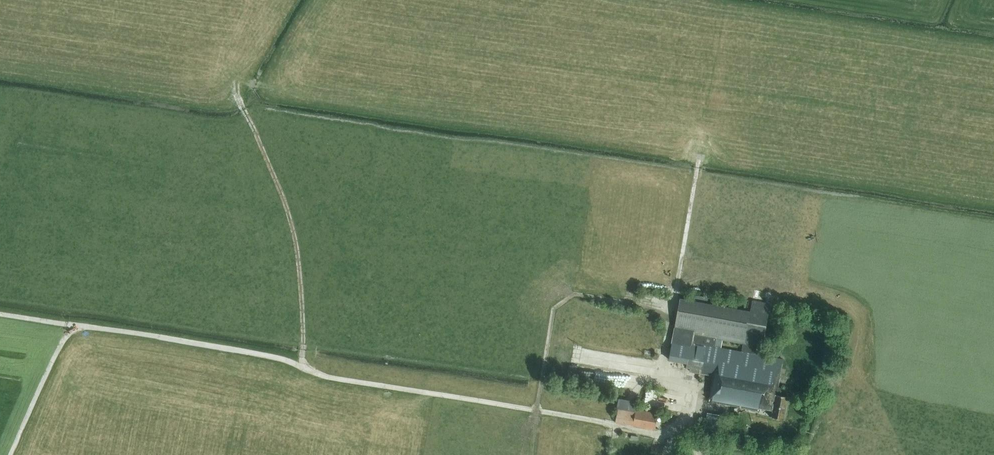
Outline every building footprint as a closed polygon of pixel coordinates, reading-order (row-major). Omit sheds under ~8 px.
[(776,394),(783,359),(761,355),(770,303),(752,300),(750,311),(680,298),(669,357),(703,363),(700,376),(713,379),(710,391),(711,391),(709,401),(758,410),(759,407),(773,410),(771,417),(784,419),(788,396),(776,394)] [(636,412),(618,409),(616,423),(655,429),(657,413),(636,409),(636,412)]
